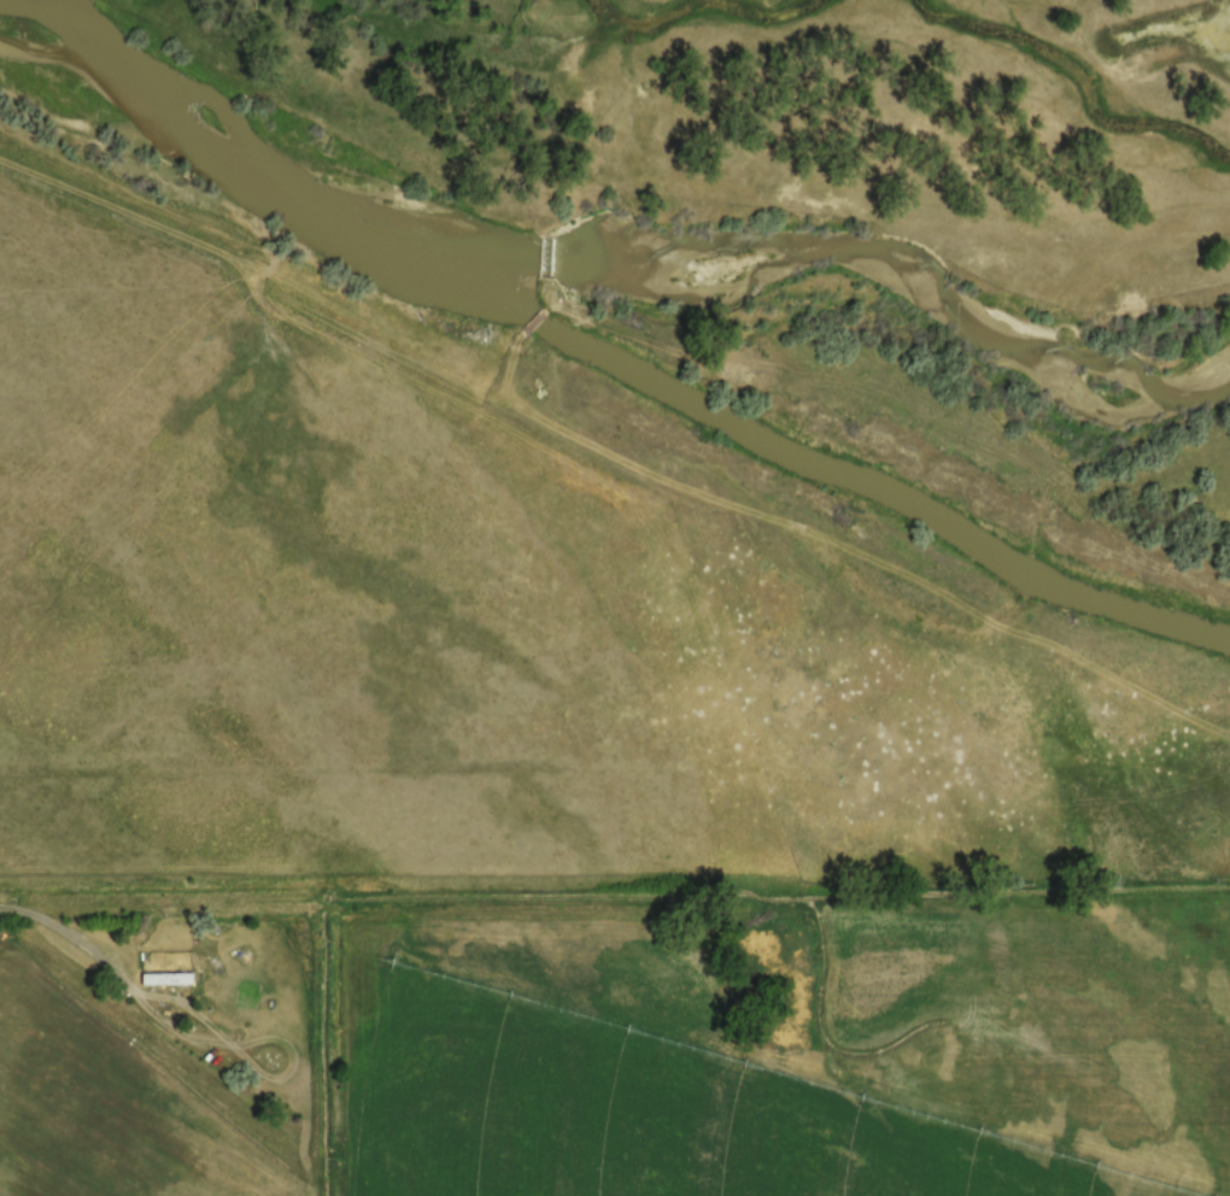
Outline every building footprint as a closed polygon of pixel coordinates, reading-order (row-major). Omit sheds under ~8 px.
[(140,972),(140,984),(192,984),(192,972),(140,972)]
